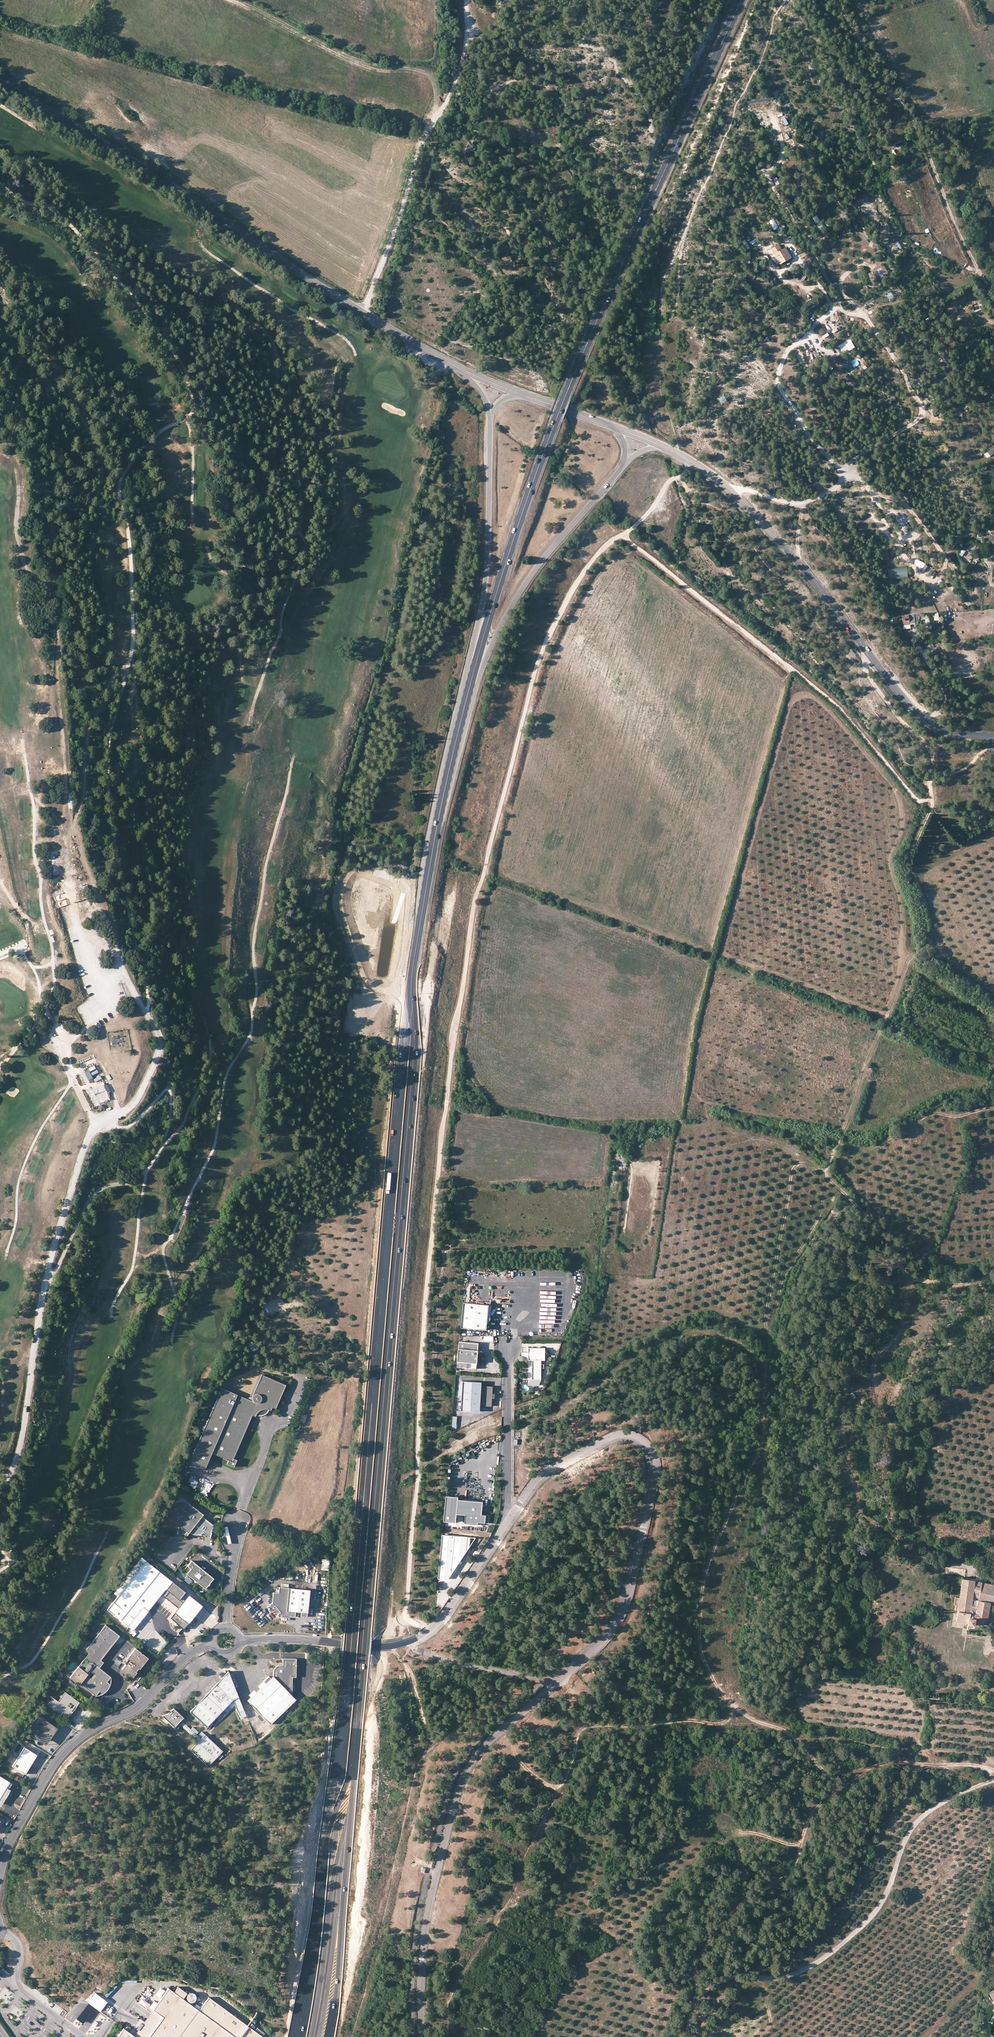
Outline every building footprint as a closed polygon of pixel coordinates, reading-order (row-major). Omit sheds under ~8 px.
[(744,239),(741,241),(747,249),(750,247),(744,239)] [(770,248),(779,264),(791,257),(785,246),(781,248),(778,244),(770,248)] [(502,257),(504,263),(508,261),(511,259),(509,254),(502,257)] [(800,308),(806,313),(813,305),(807,300),(800,308)] [(850,339),(838,345),(842,353),(854,346),(850,339)] [(993,445),(986,452),(990,456),(993,452),(993,447),(993,445)] [(888,579),(907,578),(907,567),(888,568),(888,579)] [(88,1068),(78,1074),(83,1084),(93,1079),(88,1068)] [(489,1304),(464,1302),(461,1327),(487,1330),(487,1323),(485,1321),(488,1317),(489,1304)] [(478,1350),(479,1343),(459,1341),(457,1367),(476,1369),(477,1363),(478,1350)] [(545,1348),(528,1347),(528,1360),(532,1360),(532,1379),(541,1379),(541,1360),(545,1360),(545,1348)] [(221,1387),(190,1460),(205,1467),(211,1453),(228,1460),(226,1463),(233,1466),(236,1460),(233,1458),(252,1415),(255,1417),(255,1415),(256,1414),(257,1413),(258,1412),(259,1411),(260,1410),(262,1409),(263,1409),(264,1409),(265,1409),(267,1409),(268,1409),(269,1410),(270,1410),(272,1407),(275,1409),(285,1385),(261,1374),(250,1400),(221,1387)] [(482,1381),(463,1380),(462,1395),(461,1401),(457,1401),(457,1410),(480,1411),(480,1405),(492,1406),(492,1398),(492,1393),(493,1385),(481,1385),(482,1381)] [(186,1481),(194,1488),(199,1482),(191,1476),(186,1481)] [(458,1496),(446,1495),(444,1520),(455,1521),(456,1513),(465,1513),(465,1521),(488,1523),(489,1514),(481,1513),(482,1501),(458,1499),(458,1496)] [(203,1514),(180,1496),(165,1514),(186,1531),(184,1534),(186,1536),(190,1531),(190,1532),(192,1533),(194,1533),(195,1534),(197,1534),(199,1533),(200,1533),(201,1532),(202,1531),(210,1538),(212,1532),(211,1531),(211,1530),(212,1531),(214,1525),(202,1516),(203,1514)] [(442,1533),(439,1577),(449,1578),(469,1546),(470,1536),(442,1533)] [(127,1585),(107,1609),(134,1630),(136,1628),(148,1612),(148,1611),(156,1601),(157,1602),(158,1602),(160,1603),(161,1602),(162,1602),(163,1601),(164,1600),(164,1599),(165,1598),(173,1605),(172,1606),(172,1608),(172,1610),(173,1611),(174,1612),(170,1618),(183,1629),(188,1623),(203,1606),(141,1557),(128,1574),(132,1578),(127,1585)] [(213,1578),(191,1560),(183,1571),(205,1589),(213,1578)] [(132,1578),(128,1574),(122,1581),(127,1585),(132,1578)] [(981,1582),(976,1580),(962,1578),(956,1621),(968,1622),(967,1630),(982,1631),(983,1624),(986,1625),(990,1604),(993,1604),(993,1585),(981,1582)] [(309,1589),(279,1587),(278,1592),(273,1592),(272,1603),(271,1603),(270,1604),(270,1605),(270,1606),(271,1607),(272,1607),(273,1607),(274,1607),(274,1606),(275,1606),(280,1612),(280,1613),(279,1613),(278,1613),(278,1614),(278,1615),(278,1616),(279,1617),(280,1617),(281,1617),(281,1616),(282,1616),(282,1615),(295,1616),(295,1611),(301,1612),(301,1616),(307,1616),(309,1589)] [(106,1624),(86,1649),(89,1652),(100,1660),(120,1636),(106,1624)] [(150,1648),(156,1654),(161,1649),(155,1643),(150,1648)] [(130,1662),(127,1665),(126,1664),(122,1669),(125,1672),(126,1671),(127,1672),(127,1673),(132,1678),(137,1672),(136,1672),(138,1668),(139,1669),(148,1658),(142,1654),(140,1653),(141,1653),(135,1648),(126,1659),(127,1660),(130,1662)] [(89,1652),(85,1657),(96,1665),(100,1660),(89,1652)] [(85,1657),(69,1677),(79,1685),(80,1683),(95,1696),(99,1691),(102,1694),(104,1692),(106,1691),(107,1690),(109,1688),(110,1686),(110,1684),(107,1681),(110,1677),(96,1665),(85,1657)] [(296,1658),(282,1658),(282,1664),(280,1664),(278,1665),(276,1666),(274,1668),(273,1670),(273,1672),(273,1676),(248,1701),(270,1724),(296,1699),(292,1695),(292,1677),(296,1677),(296,1658)] [(196,1705),(190,1712),(207,1727),(224,1709),(227,1713),(235,1704),(238,1712),(244,1710),(228,1671),(221,1679),(222,1680),(216,1683),(206,1695),(200,1708),(196,1705)] [(79,1702),(65,1692),(58,1701),(53,1697),(48,1704),(61,1714),(63,1712),(69,1716),(72,1712),(71,1711),(75,1706),(76,1707),(79,1702)] [(200,1708),(206,1695),(196,1705),(200,1708)] [(169,1713),(162,1716),(177,1730),(181,1725),(181,1724),(183,1722),(186,1720),(174,1708),(170,1710),(172,1711),(169,1714),(169,1713)] [(46,1740),(56,1727),(38,1714),(27,1731),(40,1741),(42,1738),(46,1740)] [(258,1719),(256,1716),(251,1722),(253,1724),(252,1725),(262,1736),(271,1727),(260,1717),(258,1719)] [(181,1725),(199,1741),(201,1739),(198,1736),(183,1722),(181,1724),(181,1725)] [(56,1727),(46,1740),(42,1738),(40,1741),(46,1745),(58,1728),(56,1727)] [(202,1731),(198,1736),(201,1739),(199,1741),(190,1750),(208,1766),(223,1751),(202,1731)] [(223,1733),(218,1739),(224,1745),(227,1742),(233,1747),(235,1744),(223,1733)] [(37,1755),(24,1747),(13,1766),(25,1774),(37,1755)] [(5,1790),(7,1791),(9,1789),(12,1783),(0,1776),(0,1798),(5,1790)] [(10,1789),(9,1789),(7,1791),(5,1790),(0,1798),(0,1806),(1,1806),(10,1789)] [(159,1998),(164,1990),(160,1987),(155,1995),(159,1998)] [(209,1998),(199,2012),(183,2000),(187,1994),(178,1988),(174,1993),(168,1989),(153,2010),(163,2018),(149,2036),(262,2036),(209,1998)] [(107,2001),(95,1992),(88,2002),(89,2003),(95,2008),(100,2011),(107,2001)] [(196,1999),(197,1999),(196,1998),(196,1997),(196,1996),(195,1995),(194,1994),(193,1994),(192,1994),(191,1994),(190,1994),(189,1995),(188,1995),(188,1996),(187,1997),(187,1998),(187,1999),(187,2000),(188,2001),(188,2002),(189,2002),(190,2003),(191,2003),(192,2003),(193,2003),(194,2003),(195,2002),(196,2001),(196,2000),(196,1999)] [(95,2008),(89,2003),(77,2020),(83,2024),(95,2008)] [(133,2036),(134,2036),(149,2036),(163,2018),(153,2010),(133,2036)] [(100,2015),(85,2034),(88,2035),(94,2034),(106,2019),(100,2015)] [(83,2024),(77,2020),(73,2025),(79,2030),(83,2024)] [(117,2036),(134,2036),(133,2036),(123,2028),(117,2036)]
